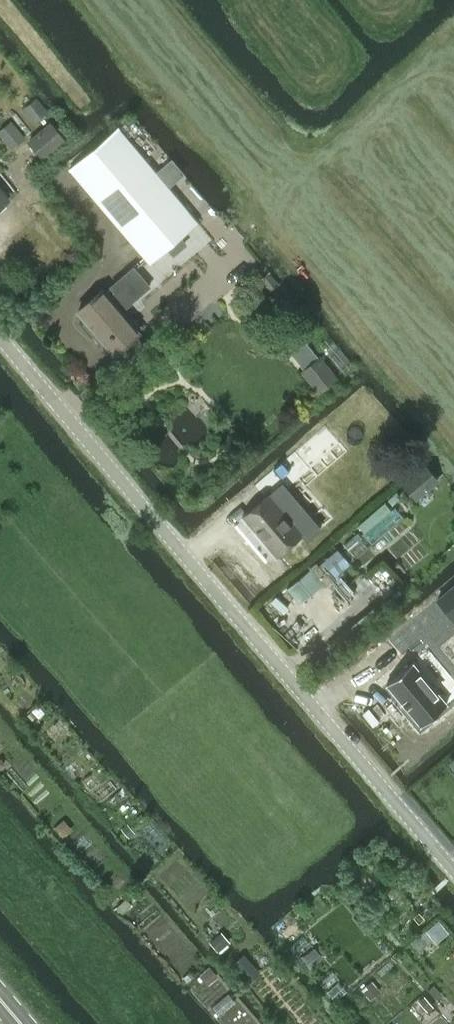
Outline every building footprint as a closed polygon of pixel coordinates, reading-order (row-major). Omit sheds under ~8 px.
[(22,108),(35,124),(49,112),(36,96),(22,108)] [(11,149),(25,137),(11,120),(0,129),(0,136),(11,149)] [(66,140),(50,121),(27,140),(42,159),(66,140)] [(212,239),(178,199),(185,194),(155,156),(147,162),(118,127),(70,167),(164,279),(212,239)] [(102,289),(78,310),(114,352),(117,350),(125,360),(144,343),(136,334),(138,332),(120,310),(127,304),(137,295),(150,285),(134,266),(121,277),(111,285),(115,290),(108,296),(102,289)] [(300,371),(318,394),(338,378),(320,355),(300,371)] [(293,473),(284,462),(263,479),(272,490),(293,473)] [(423,467),(402,483),(416,500),(436,483),(440,480),(426,464),(423,467)] [(276,555),(302,533),(308,540),(318,532),(301,513),(292,521),(268,493),(242,515),(243,516),(245,514),(264,537),(277,552),(275,554),(276,555)] [(447,704),(413,663),(386,686),(421,726),(447,704)]
